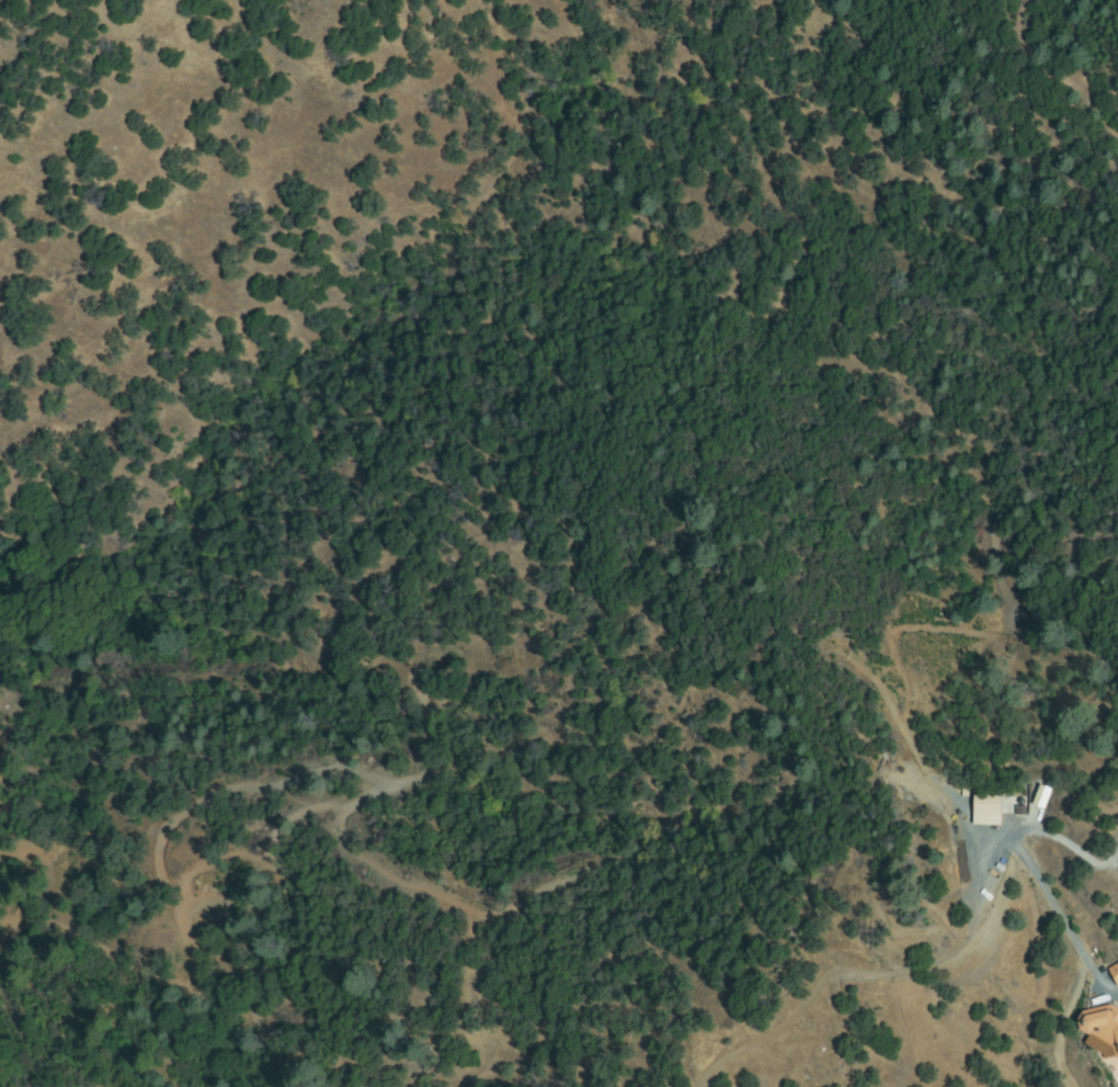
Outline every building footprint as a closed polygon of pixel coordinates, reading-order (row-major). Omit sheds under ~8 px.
[(1048,788),(1035,784),(1028,804),(1042,808),(1048,788)] [(996,825),(997,795),(969,794),(968,824),(996,825)] [(983,838),(992,840),(989,854),(980,851),(983,838)] [(973,876),(978,879),(971,895),(966,893),(973,876)] [(1112,985),(1117,982),(1117,960),(1104,965),(1112,985)] [(1096,999),(1117,1016),(1117,1053),(1079,1023),(1096,999)]
